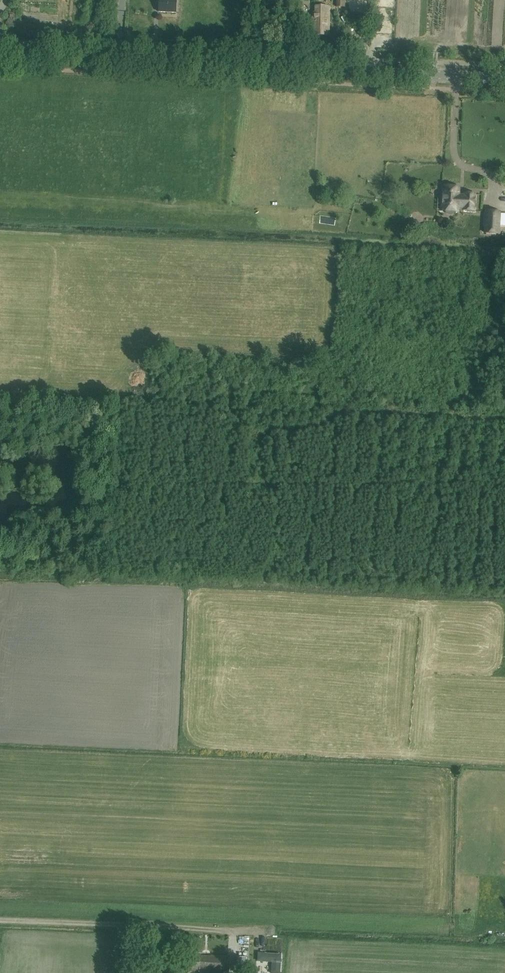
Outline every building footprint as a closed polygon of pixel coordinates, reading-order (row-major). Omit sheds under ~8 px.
[(159,12),(176,13),(177,0),(160,0),(159,12)] [(328,35),(329,12),(326,12),(326,6),(315,6),(315,12),(313,12),(312,35),(328,35)] [(448,186),(447,186),(447,187),(443,187),(442,211),(458,212),(458,208),(463,208),(463,210),(474,211),(475,194),(464,194),(464,196),(459,195),(459,188),(455,187),(454,186),(453,186),(451,186),(450,186),(448,186)] [(485,233),(499,234),(500,212),(486,211),(485,233)] [(410,223),(410,226),(412,229),(415,229),(418,227),(418,223),(416,221),(412,221),(410,223)] [(231,956),(192,954),(191,970),(199,971),(199,972),(230,972),(231,956)] [(247,957),(234,957),(233,972),(246,972),(247,957)]
